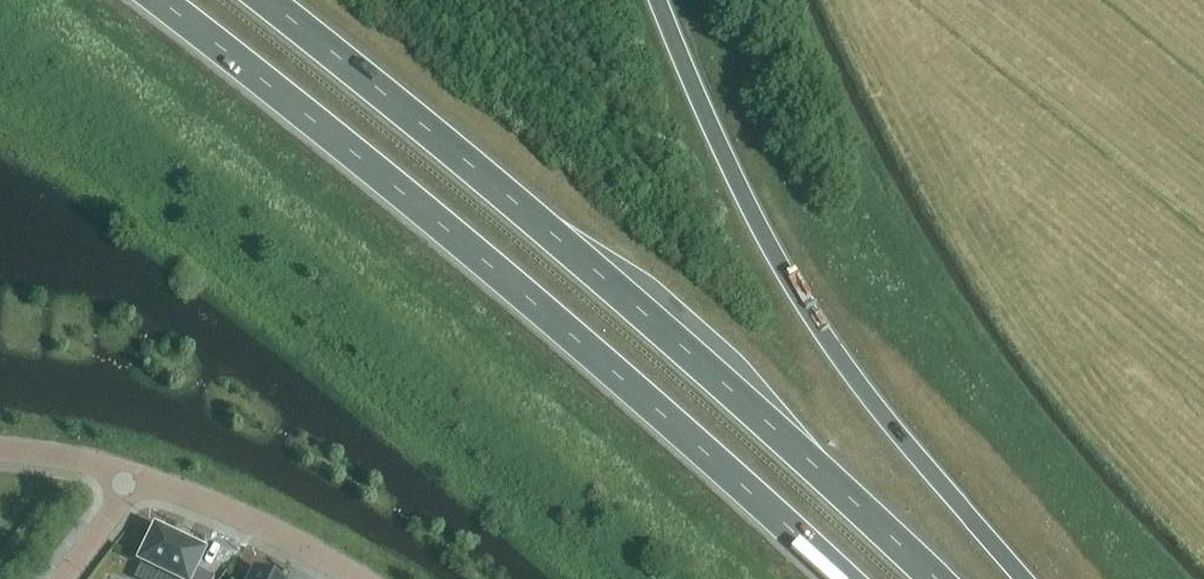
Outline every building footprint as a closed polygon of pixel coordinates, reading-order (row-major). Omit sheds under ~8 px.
[(139,564),(169,578),(214,578),(195,570),(202,555),(154,531),(139,564)]
